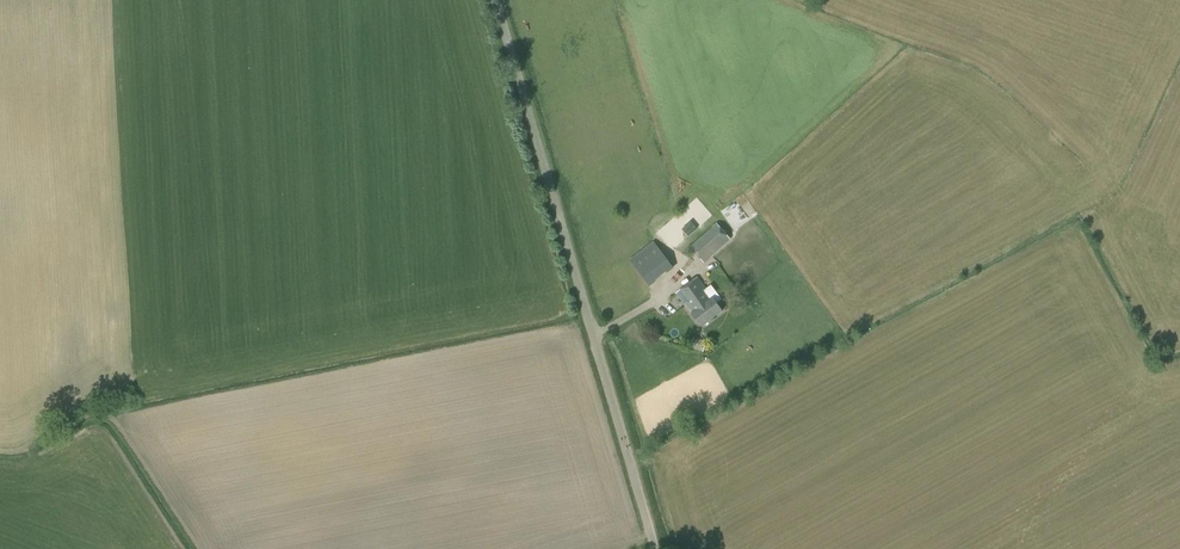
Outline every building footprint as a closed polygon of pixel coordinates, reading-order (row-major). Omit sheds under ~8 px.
[(704,263),(731,240),(717,224),(690,247),(704,263)] [(630,260),(637,269),(649,260),(651,262),(662,254),(654,242),(630,260)] [(711,285),(706,290),(698,279),(677,294),(701,327),(722,312),(716,304),(722,300),(711,285)] [(706,342),(694,338),(690,349),(703,352),(706,342)]
